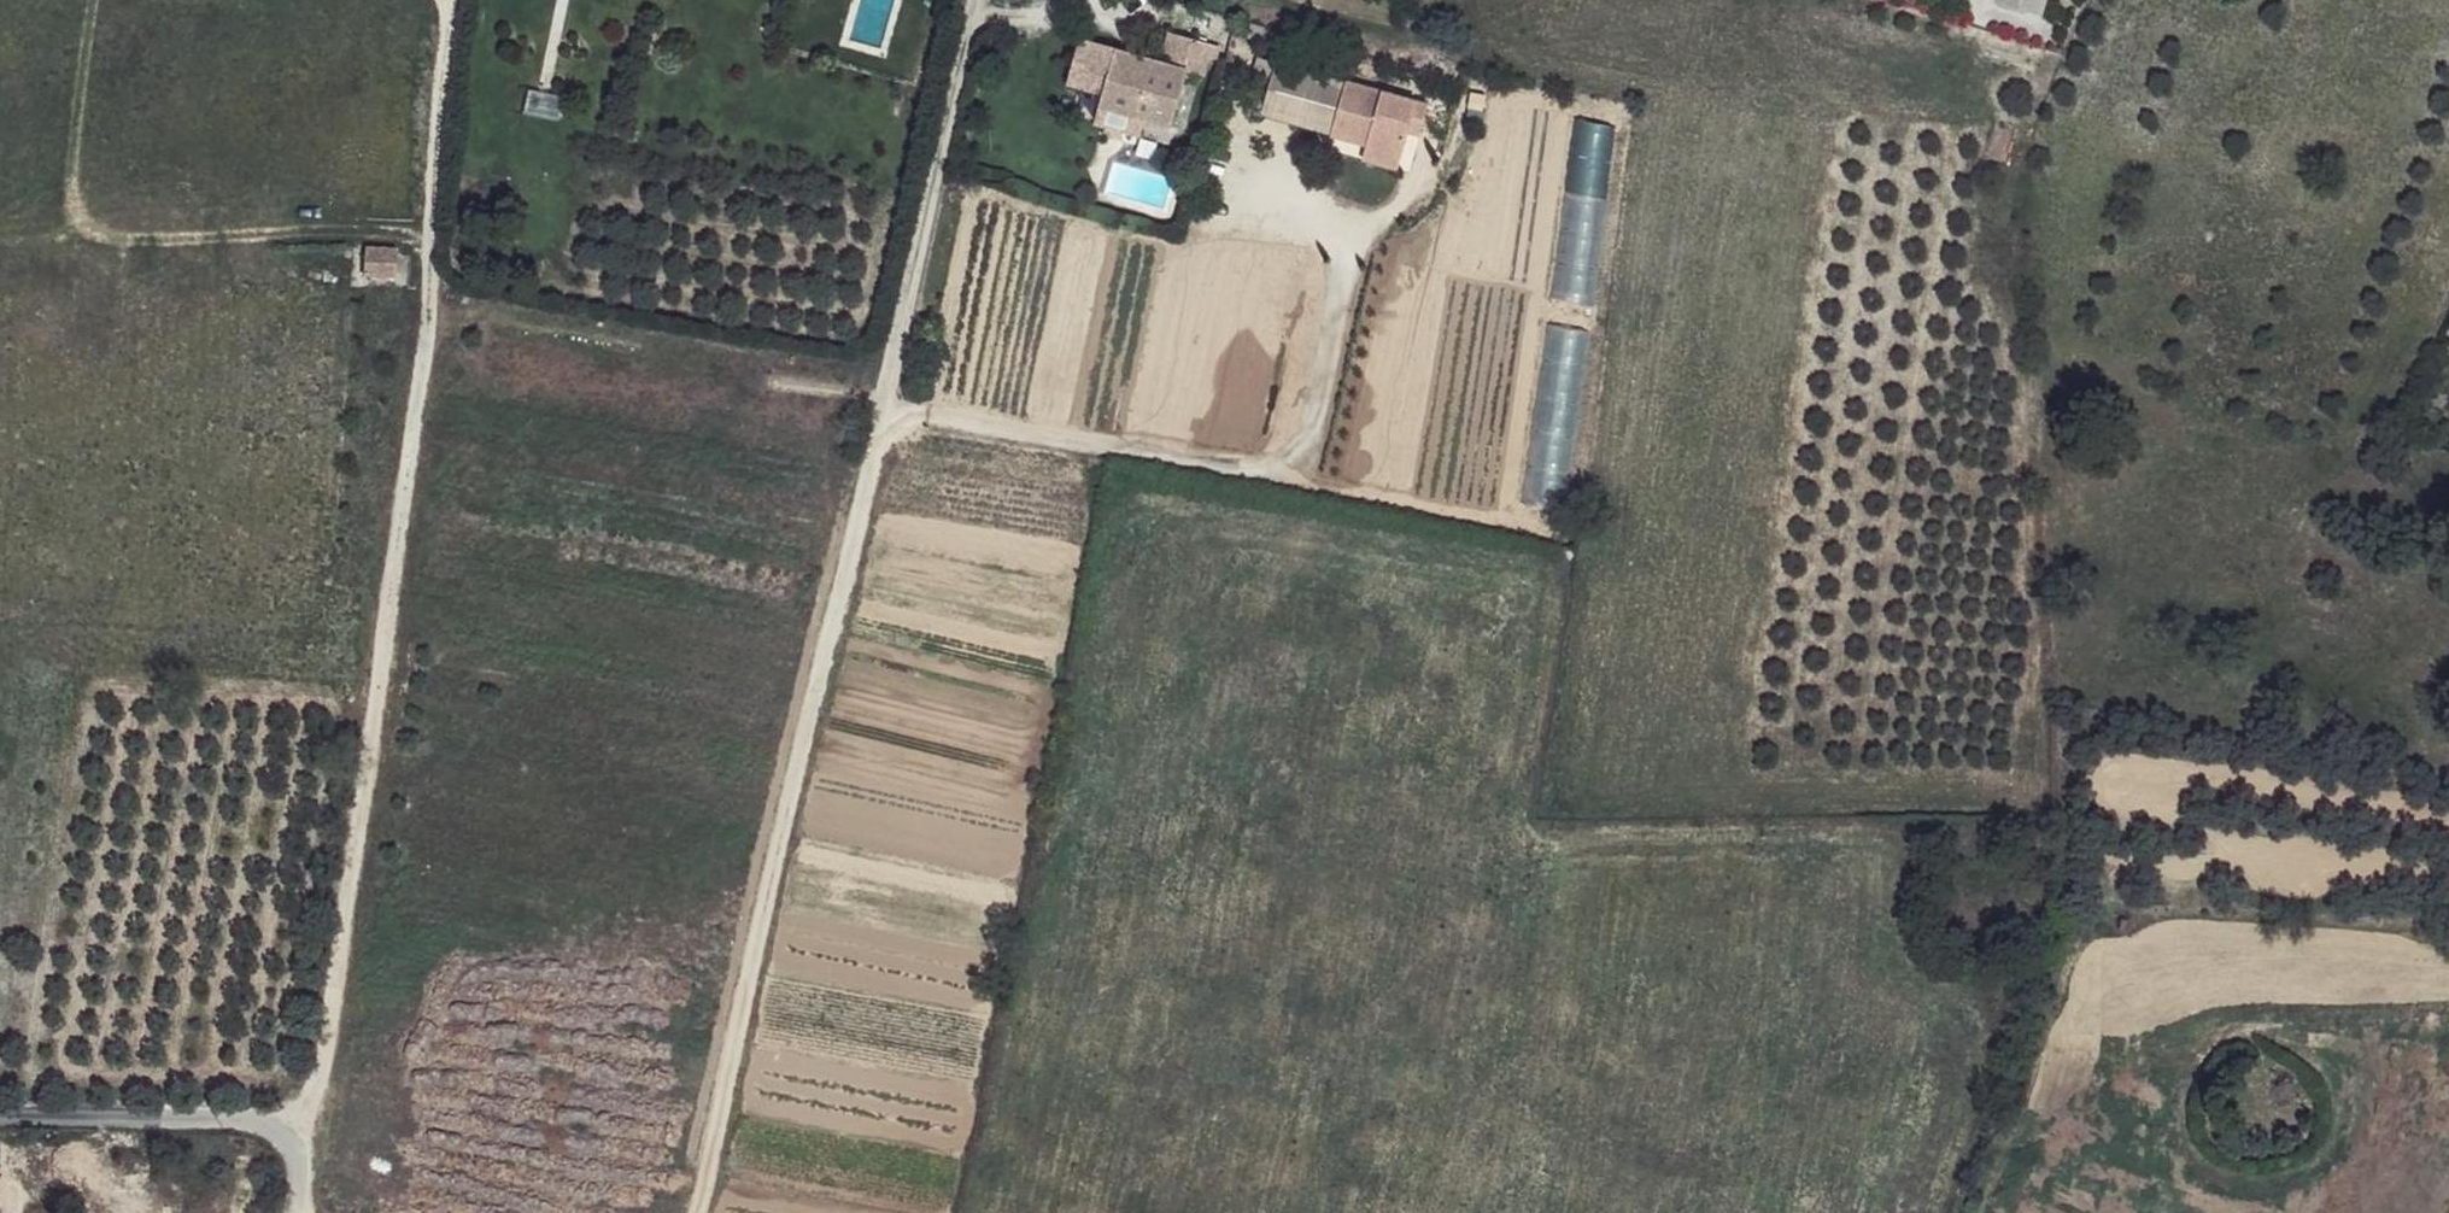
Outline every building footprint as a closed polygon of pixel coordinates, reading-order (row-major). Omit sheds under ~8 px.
[(1086,63),(1074,59),(1067,83),(1079,87),(1103,93),(1099,108),(1145,121),(1171,128),(1187,73),(1203,77),(1213,46),(1170,34),(1161,63),(1092,43),(1086,63)] [(1092,43),(1080,40),(1074,59),(1086,63),(1092,43)] [(1276,64),(1258,59),(1251,80),(1270,86),(1276,64)] [(1346,85),(1276,64),(1270,86),(1261,116),(1331,137),(1346,85)] [(1346,85),(1331,137),(1366,147),(1401,157),(1407,134),(1412,119),(1424,122),(1428,108),(1346,85)] [(1145,121),(1099,108),(1095,123),(1140,136),(1145,121)] [(1412,119),(1407,134),(1419,137),(1424,122),(1412,119)] [(1401,157),(1366,147),(1362,161),(1397,172),(1401,157)] [(395,245),(363,243),(361,270),(393,272),(395,245)]
